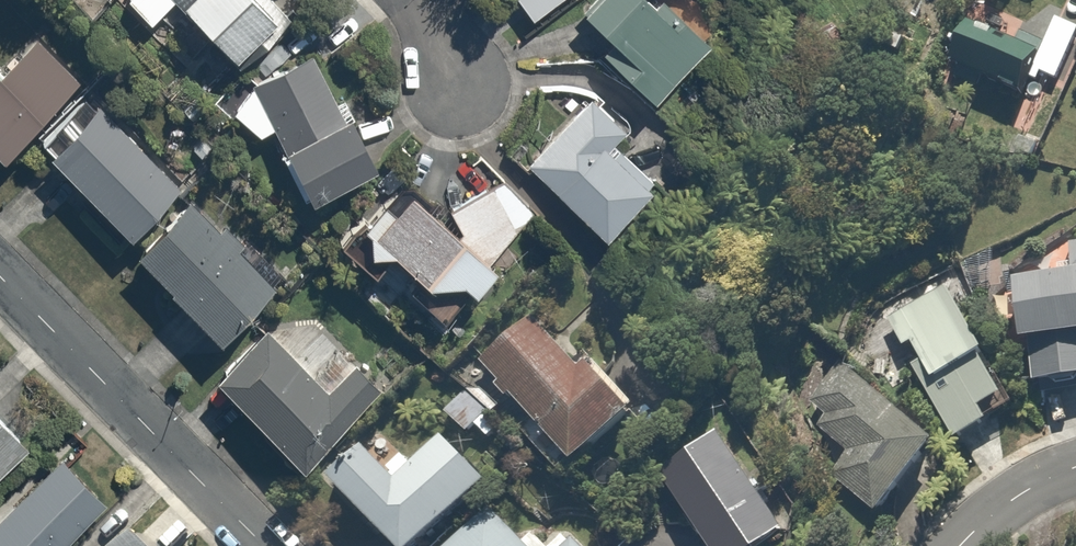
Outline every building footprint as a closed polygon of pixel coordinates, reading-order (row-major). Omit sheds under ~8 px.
[(194,70),(211,52),(228,68),(239,56),(250,67),(282,34),(276,27),(290,13),(276,0),(125,0),(194,70)] [(526,17),(548,0),(516,0),(526,17)] [(574,7),(605,37),(597,45),(648,97),(706,40),(672,5),(662,16),(646,0),(581,0),(574,7)] [(974,1),(944,72),(1017,103),(1026,81),(1039,86),(1042,79),(1055,84),(1075,34),(1075,28),(1053,19),(1042,45),(1019,35),(1026,18),(974,1)] [(72,78),(31,38),(0,69),(0,151),(72,78)] [(311,54),(248,83),(225,111),(257,132),(271,125),(301,190),(363,161),(345,122),(356,117),(346,95),(332,101),(311,54)] [(586,89),(519,158),(601,234),(653,177),(611,138),(624,124),(586,89)] [(94,100),(44,149),(126,232),(176,183),(94,100)] [(486,254),(527,206),(502,177),(441,209),(408,181),(391,202),(373,187),(332,236),(435,324),(492,258),(486,254)] [(193,187),(131,246),(215,335),(278,276),(193,187)] [(1067,243),(1069,274),(1012,278),(1017,344),(1028,343),(1031,385),(1074,382),(1074,379),(1075,379),(1075,242),(1067,243)] [(948,286),(887,320),(903,350),(911,346),(920,362),(907,369),(948,443),(988,421),(983,413),(1010,398),(948,286)] [(526,314),(475,364),(568,467),(631,405),(586,359),(578,366),(526,314)] [(267,321),(211,372),(293,462),(379,383),(357,358),(326,386),(267,321)] [(930,442),(839,365),(805,401),(820,416),(813,425),(844,451),(824,475),(870,514),(930,442)] [(465,385),(442,409),(466,431),(472,426),(487,440),(504,422),(465,385)] [(0,418),(0,465),(24,442),(0,418)] [(659,475),(705,545),(762,545),(789,529),(725,431),(659,475)] [(390,545),(415,545),(481,480),(438,436),(413,461),(386,434),(367,453),(350,436),(335,450),(346,461),(324,483),(390,545)] [(97,500),(59,457),(0,513),(0,545),(50,545),(97,500)] [(441,545),(522,545),(485,506),(441,545)] [(114,545),(143,545),(130,531),(114,545)]
